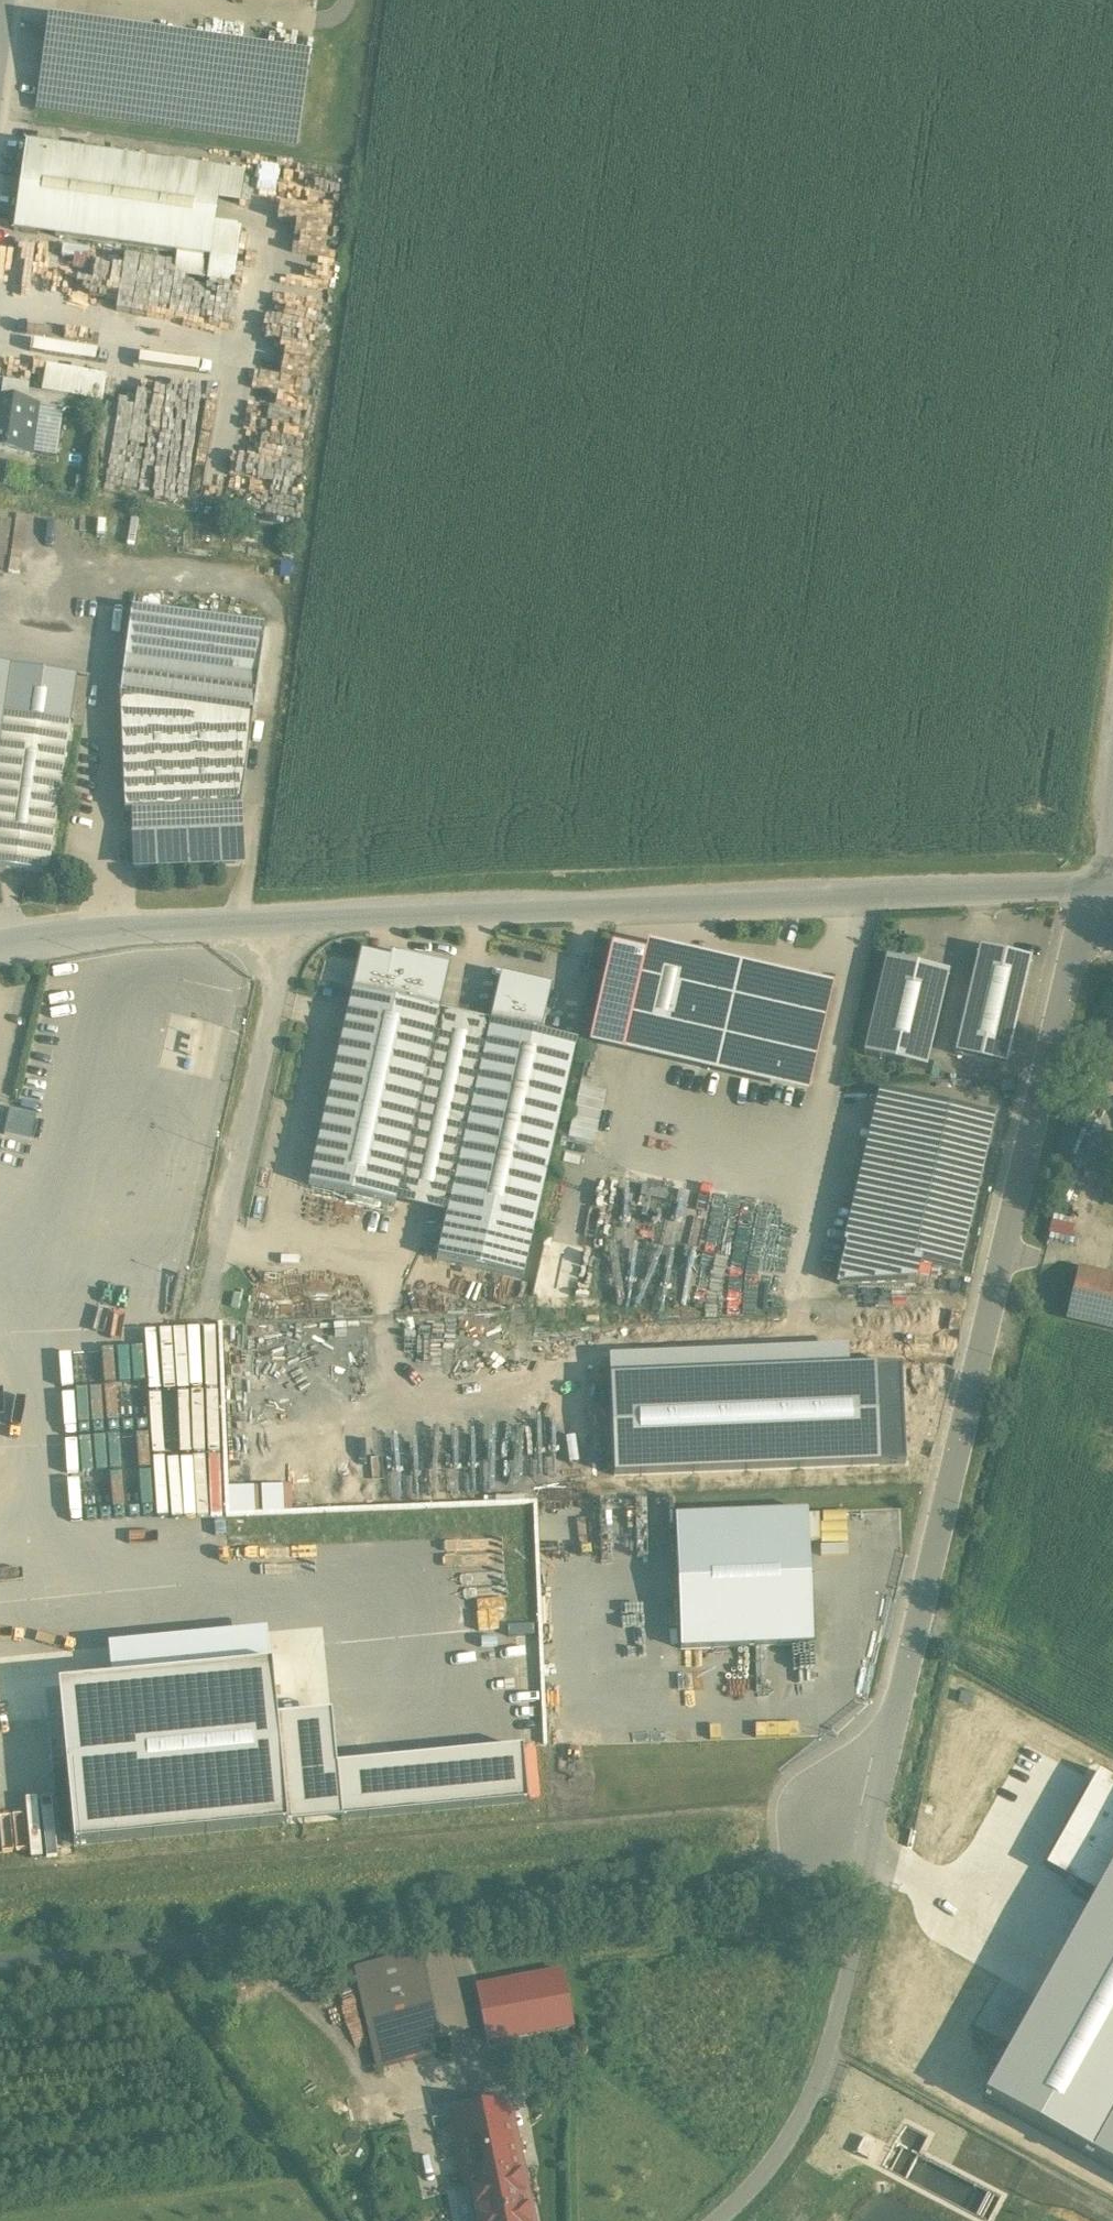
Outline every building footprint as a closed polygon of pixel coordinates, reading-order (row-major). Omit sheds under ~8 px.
[(309,58),(49,21),(36,111),(296,148),(309,58)] [(92,147),(93,130),(36,126),(35,143),(92,147)] [(104,135),(103,148),(131,151),(132,137),(104,135)] [(222,171),(26,143),(13,231),(210,258),(222,171)] [(50,391),(110,402),(116,375),(56,364),(50,391)] [(68,396),(28,391),(26,405),(35,407),(35,409),(65,413),(68,396)] [(0,401),(0,450),(29,454),(35,409),(35,407),(26,405),(0,401)] [(264,626),(131,608),(124,660),(257,678),(264,626)] [(124,660),(120,695),(253,713),(257,678),(124,660)] [(0,666),(0,869),(48,875),(76,677),(0,666)] [(253,713),(120,695),(124,812),(132,812),(240,808),(253,713)] [(240,808),(132,812),(134,868),(242,864),(240,808)] [(1031,960),(979,948),(954,1055),(1006,1067),(1031,960)] [(830,993),(647,951),(645,960),(627,1041),(809,1083),(830,993)] [(627,1041),(645,960),(610,952),(592,1033),(627,1041)] [(447,970),(392,958),(390,966),(382,998),(438,1012),(447,970)] [(352,991),(382,998),(390,966),(360,959),(352,991)] [(948,974),(886,959),(864,1056),(925,1071),(948,974)] [(550,990),(500,978),(490,1023),(540,1035),(540,1034),(550,990)] [(382,998),(352,991),(308,1186),(394,1205),(438,1012),(382,998)] [(490,1023),(438,1012),(394,1205),(446,1217),(490,1023)] [(540,1035),(490,1023),(446,1217),(436,1260),(522,1279),(576,1042),(540,1034),(540,1035)] [(995,1118),(903,1097),(868,1248),(920,1260),(920,1262),(959,1272),(995,1118)] [(11,1137),(39,1140),(42,1114),(14,1111),(11,1137)] [(587,1244),(587,1213),(556,1213),(556,1244),(587,1244)] [(868,1248),(848,1244),(838,1284),(839,1285),(915,1282),(920,1262),(920,1260),(868,1248)] [(1080,1270),(1069,1318),(1112,1328),(1112,1278),(1080,1270)] [(240,1296),(233,1295),(230,1308),(237,1309),(240,1296)] [(905,1465),(900,1367),(610,1379),(613,1476),(905,1465)] [(807,1511),(674,1516),(679,1648),(811,1643),(807,1511)] [(264,1665),(53,1687),(69,1845),(280,1823),(270,1719),(264,1665)] [(270,1719),(280,1823),(337,1818),(332,1767),(327,1713),(270,1719)] [(949,1802),(1044,1783),(1035,1738),(939,1757),(949,1802)] [(332,1767),(337,1818),(523,1802),(518,1751),(332,1767)] [(1098,1773),(1045,1869),(1097,1897),(984,2099),(1112,2171),(1112,1781),(1098,1773)] [(428,1953),(446,2035),(467,2031),(449,1949),(428,1953)] [(428,1953),(379,1964),(401,2064),(428,2058),(424,2040),(446,2035),(428,1953)] [(401,2064),(379,1964),(356,1970),(378,2069),(401,2064)] [(563,1971),(475,1988),(486,2043),(574,2027),(563,1971)] [(453,2115),(475,2220),(532,2220),(508,2104),(453,2115)]
